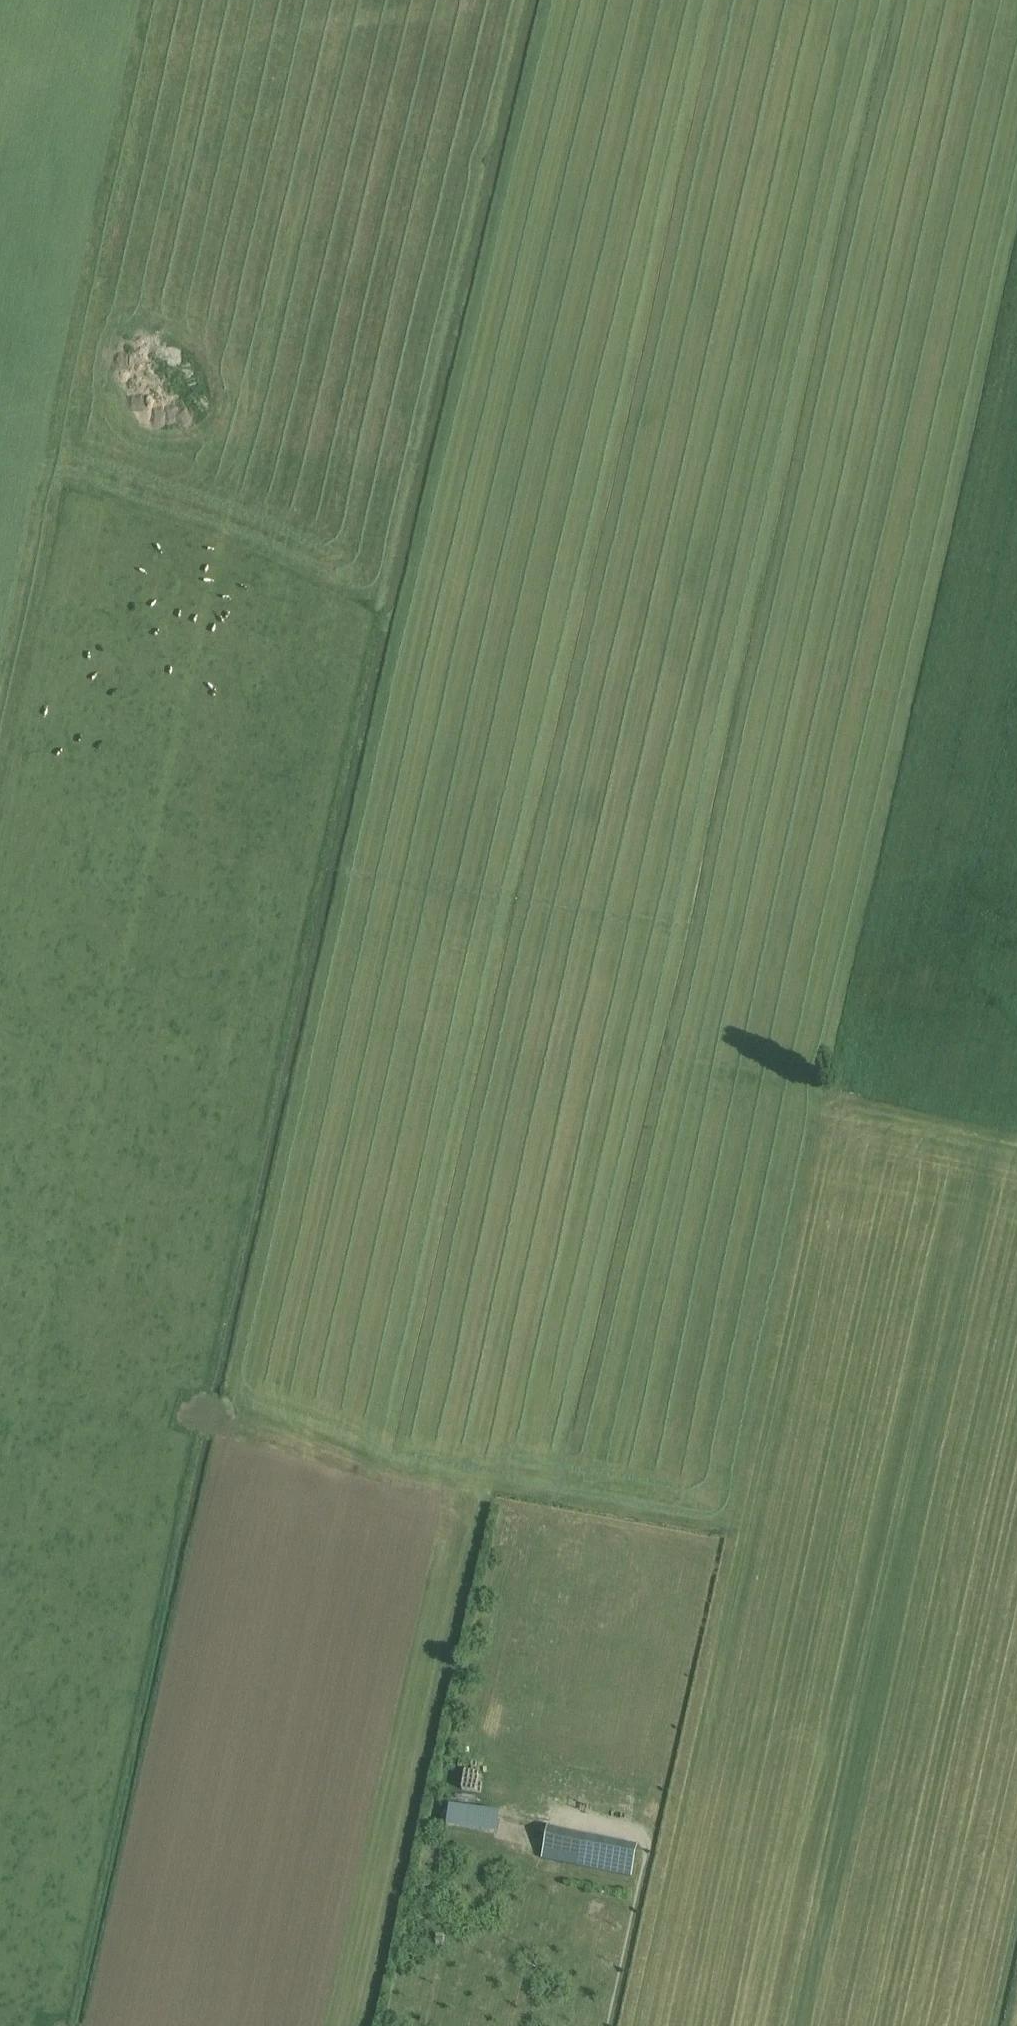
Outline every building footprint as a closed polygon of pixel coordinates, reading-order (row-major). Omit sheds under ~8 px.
[(552,1824),(545,1857),(635,1876),(642,1844),(552,1824)]
